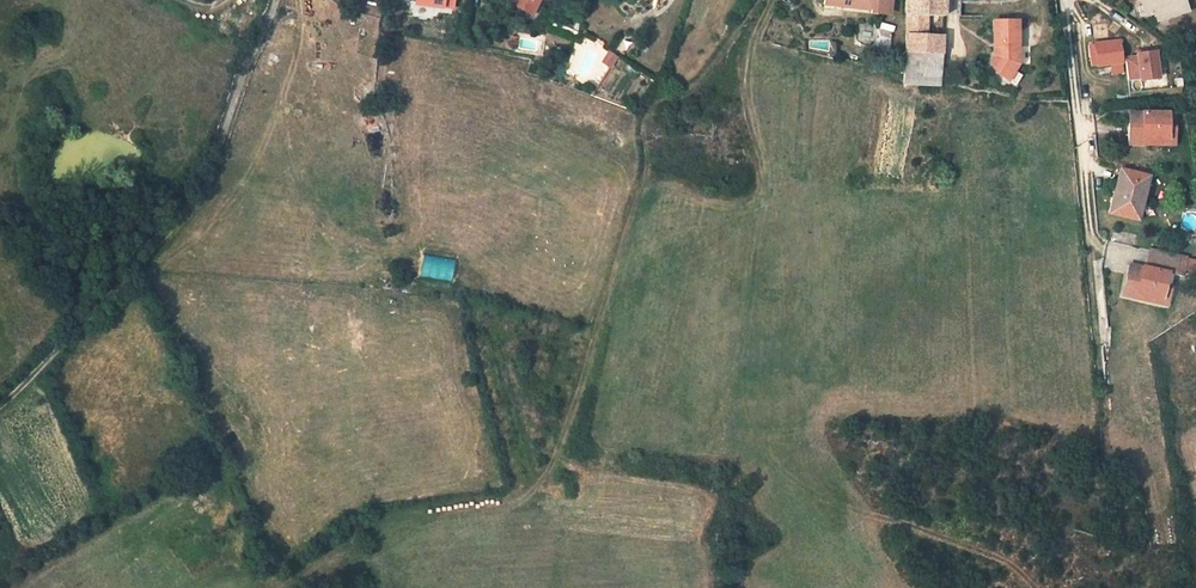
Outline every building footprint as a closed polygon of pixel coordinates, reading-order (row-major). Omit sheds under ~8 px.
[(414,3),(455,9),(456,0),(414,0),(414,3)] [(512,5),(531,15),(539,0),(515,0),(512,5)] [(823,4),(870,10),(870,13),(884,15),(886,0),(824,0),(823,4)] [(905,15),(943,16),(944,5),(944,0),(905,0),(905,15)] [(1140,2),(1142,6),(1137,7),(1141,18),(1155,14),(1157,22),(1187,13),(1183,0),(1147,0),(1140,2)] [(1128,8),(1121,3),(1117,9),(1124,14),(1128,8)] [(943,16),(905,15),(904,34),(942,35),(943,16)] [(1018,21),(993,21),(994,44),(997,44),(997,52),(992,59),(1001,65),(995,73),(1006,81),(1013,71),(1018,64),(1018,21)] [(882,26),(857,24),(855,44),(870,49),(880,37),(882,26)] [(882,26),(880,37),(870,49),(887,54),(890,28),(882,26)] [(942,35),(904,34),(904,52),(904,54),(941,56),(942,35)] [(1119,42),(1094,44),(1097,66),(1111,65),(1113,73),(1122,72),(1119,42)] [(1094,44),(1088,45),(1091,67),(1097,66),(1094,44)] [(608,50),(600,62),(611,68),(618,56),(608,50)] [(1160,78),(1157,50),(1137,52),(1137,54),(1126,55),(1128,78),(1140,77),(1140,80),(1160,78)] [(904,54),(904,74),(904,85),(939,87),(941,56),(904,54)] [(992,59),(989,64),(995,73),(1001,65),(992,59)] [(1022,77),(1013,71),(1006,81),(1015,86),(1022,77)] [(1142,124),(1129,123),(1128,145),(1142,145),(1142,138),(1167,139),(1168,133),(1173,133),(1174,113),(1142,113),(1142,124)] [(1142,113),(1129,113),(1129,123),(1142,124),(1142,113)] [(1167,139),(1142,138),(1142,145),(1173,146),(1173,133),(1168,133),(1167,139)] [(1115,187),(1118,187),(1112,214),(1137,220),(1147,177),(1119,170),(1115,187)] [(1115,187),(1114,187),(1108,214),(1112,214),(1118,187),(1115,187)] [(1143,277),(1128,274),(1124,296),(1138,298),(1139,292),(1163,297),(1164,291),(1171,292),(1175,272),(1181,273),(1184,256),(1151,250),(1147,267),(1144,267),(1143,277)] [(450,282),(455,260),(424,254),(419,275),(450,282)] [(1144,267),(1130,264),(1128,274),(1143,277),(1144,267)] [(1139,292),(1138,298),(1169,304),(1171,292),(1164,291),(1163,297),(1139,292)]
